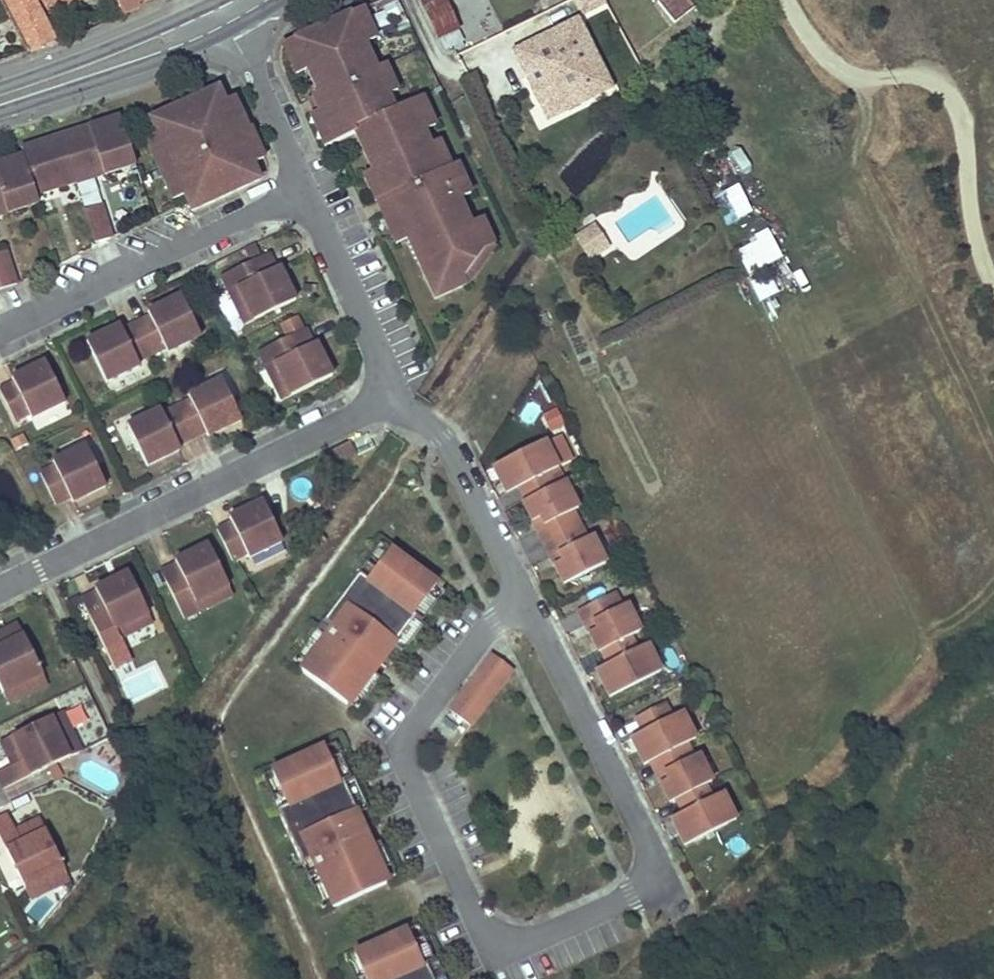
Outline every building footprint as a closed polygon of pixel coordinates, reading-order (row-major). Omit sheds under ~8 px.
[(26,55),(56,46),(41,18),(79,0),(0,0),(0,4),(26,55)] [(122,18),(139,11),(137,6),(150,0),(113,0),(122,18)] [(422,3),(438,42),(461,32),(447,0),(428,0),(422,3)] [(681,15),(690,7),(684,0),(670,0),(681,15)] [(360,9),(351,13),(365,44),(378,38),(364,7),(360,9)] [(308,98),(314,112),(319,110),(334,142),(352,134),(349,129),(395,108),(388,95),(377,68),(365,44),(351,13),(294,39),(308,70),(318,93),(308,98)] [(609,76),(580,19),(514,52),(528,79),(546,70),(551,81),(533,90),(542,107),(551,102),(560,119),(597,100),(596,99),(590,86),(609,76)] [(460,31),(440,41),(446,53),(466,43),(460,31)] [(294,39),(281,45),(295,76),(308,70),(294,39)] [(377,68),(388,95),(397,90),(386,64),(377,68)] [(551,81),(546,70),(528,79),(533,90),(551,81)] [(596,99),(597,100),(616,91),(609,76),(590,86),(596,99)] [(209,92),(147,120),(184,202),(188,212),(256,181),(221,103),(215,89),(209,92)] [(423,95),(410,101),(424,132),(437,126),(423,95)] [(408,240),(436,300),(467,286),(463,278),(482,251),(470,224),(459,200),(445,169),(441,171),(429,145),(424,132),(410,101),(406,103),(395,108),(349,129),(352,134),(355,133),(373,170),(392,211),(394,210),(408,240)] [(560,119),(551,102),(542,107),(550,124),(560,119)] [(310,114),(325,146),(330,144),(334,142),(319,110),(314,112),(310,114)] [(117,117),(58,136),(70,172),(100,163),(104,174),(135,164),(120,116),(117,117)] [(21,155),(32,192),(54,186),(55,190),(74,184),(70,172),(58,136),(18,149),(21,155)] [(439,141),(429,145),(441,171),(445,169),(450,166),(439,141)] [(0,162),(0,200),(2,200),(5,210),(35,201),(34,196),(32,192),(21,155),(0,162)] [(100,163),(70,172),(74,184),(104,174),(100,163)] [(445,169),(459,200),(472,194),(458,163),(450,166),(445,169)] [(373,170),(363,175),(382,216),(392,211),(373,170)] [(724,192),(737,221),(753,214),(740,184),(724,192)] [(54,186),(32,192),(34,196),(55,190),(54,186)] [(125,202),(109,207),(114,224),(130,219),(125,202)] [(98,205),(82,210),(93,243),(109,238),(98,205)] [(392,211),(382,216),(397,246),(408,240),(394,210),(392,211)] [(483,218),(470,224),(482,251),(495,246),(483,218)] [(576,238),(593,260),(609,248),(593,226),(576,238)] [(739,247),(755,274),(784,256),(768,230),(739,247)] [(495,246),(482,251),(463,278),(467,286),(495,246)] [(14,284),(3,250),(0,252),(0,288),(14,284)] [(265,253),(218,276),(226,292),(235,288),(250,321),(288,302),(281,287),(284,285),(276,267),(273,269),(265,253)] [(284,285),(281,287),(288,302),(292,300),(284,285)] [(235,288),(226,292),(241,325),(250,321),(235,288)] [(178,296),(163,303),(164,307),(180,299),(178,296)] [(147,317),(132,324),(148,355),(162,348),(164,353),(198,337),(180,299),(164,307),(163,303),(144,312),(147,317)] [(84,346),(102,383),(135,367),(133,362),(148,355),(132,324),(118,331),(115,326),(97,335),(99,339),(84,346)] [(302,329),(254,352),(262,368),(271,364),(287,396),(325,378),(318,363),(321,361),(312,343),(309,344),(302,329)] [(97,335),(82,342),(84,346),(99,339),(97,335)] [(321,361),(318,363),(325,378),(329,376),(321,361)] [(42,362),(27,369),(28,373),(44,365),(42,362)] [(271,364),(262,368),(278,400),(287,396),(271,364)] [(0,388),(0,397),(12,421),(26,414),(28,419),(62,403),(44,365),(28,373),(27,369),(8,378),(11,383),(0,388)] [(187,400),(172,407),(188,438),(202,432),(204,436),(223,427),(221,423),(236,416),(218,379),(185,395),(187,400)] [(156,409),(122,425),(140,462),(156,455),(157,459),(175,450),(173,445),(188,438),(172,407),(158,414),(156,409)] [(565,426),(558,410),(547,414),(554,431),(565,426)] [(236,416),(221,423),(223,427),(238,419),(236,416)] [(573,464),(560,437),(534,450),(547,477),(555,473),(573,464)] [(51,466),(36,473),(52,504),(66,497),(68,502),(87,493),(85,489),(100,482),(82,445),(49,461),(51,466)] [(534,450),(490,472),(497,485),(507,480),(514,493),(517,492),(523,505),(552,491),(545,477),(547,477),(534,450)] [(156,455),(140,462),(142,466),(157,459),(156,455)] [(514,493),(507,480),(497,485),(503,499),(514,493)] [(100,482),(85,489),(87,493),(102,486),(100,482)] [(552,491),(523,505),(519,507),(529,526),(537,522),(548,544),(577,530),(570,516),(575,513),(562,486),(552,491)] [(259,501),(244,508),(246,512),(261,504),(259,501)] [(228,522),(213,529),(229,560),(243,553),(245,558),(279,542),(261,504),(246,512),(244,508),(226,517),(228,522)] [(529,526),(551,570),(559,566),(548,544),(537,522),(529,526)] [(577,530),(548,544),(559,566),(551,570),(561,589),(603,568),(589,541),(584,544),(577,530)] [(204,544),(189,552),(191,555),(206,548),(204,544)] [(157,571),(180,618),(196,610),(192,601),(225,586),(206,548),(191,555),(189,552),(171,560),(172,563),(157,571)] [(369,679),(413,621),(411,619),(434,587),(387,553),(364,584),(356,578),(321,626),(328,632),(297,674),(344,709),(367,677),(369,679)] [(133,630),(149,622),(126,575),(110,582),(109,579),(91,588),(93,592),(77,599),(96,637),(128,621),(133,630)] [(225,586),(192,601),(196,610),(229,595),(225,586)] [(91,588),(76,595),(77,599),(93,592),(91,588)] [(612,597),(583,612),(590,626),(594,634),(586,638),(595,657),(599,655),(628,641),(638,636),(624,609),(619,612),(612,597)] [(594,634),(590,626),(583,612),(575,616),(586,638),(594,634)] [(128,621),(96,637),(100,646),(117,638),(133,630),(128,621)] [(33,677),(10,626),(0,631),(0,692),(33,677)] [(117,638),(100,646),(113,673),(130,664),(117,638)] [(628,641),(599,655),(606,669),(603,670),(610,683),(600,688),(607,702),(650,680),(637,653),(635,654),(628,641)] [(658,676),(645,649),(637,653),(650,680),(658,676)] [(468,730),(510,674),(489,659),(448,715),(468,730)] [(610,683),(603,670),(593,675),(600,688),(610,683)] [(0,692),(0,706),(38,689),(33,677),(0,692)] [(662,708),(633,722),(640,737),(638,738),(645,751),(634,756),(641,770),(647,767),(655,763),(684,748),(685,748),(671,721),(669,722),(662,708)] [(61,712),(49,717),(67,757),(79,752),(61,712)] [(0,739),(0,744),(6,756),(12,753),(16,761),(0,768),(0,787),(67,757),(49,717),(0,739)] [(693,744),(679,717),(671,721),(685,748),(693,744)] [(645,751),(638,738),(628,743),(634,756),(645,751)] [(684,748),(655,763),(662,776),(666,784),(658,788),(667,807),(674,804),(703,789),(709,786),(696,759),(691,762),(684,748)] [(369,851),(339,785),(337,786),(321,750),(268,774),(284,810),(275,814),(299,868),(308,864),(330,912),(383,888),(367,852),(369,851)] [(662,776),(655,763),(647,767),(658,788),(666,784),(662,776)] [(675,837),(682,850),(725,828),(712,801),(710,803),(703,789),(674,804),(681,817),(679,818),(685,832),(675,837)] [(734,824),(720,797),(712,801),(725,828),(734,824)] [(119,813),(108,807),(93,832),(105,838),(119,813)] [(21,887),(61,868),(36,818),(20,826),(23,832),(15,836),(4,813),(0,815),(0,844),(21,887)] [(685,832),(679,818),(669,824),(675,837),(685,832)] [(61,868),(21,887),(27,898),(66,880),(61,868)] [(422,967),(420,969),(404,933),(350,957),(360,978),(427,978),(422,967)]
